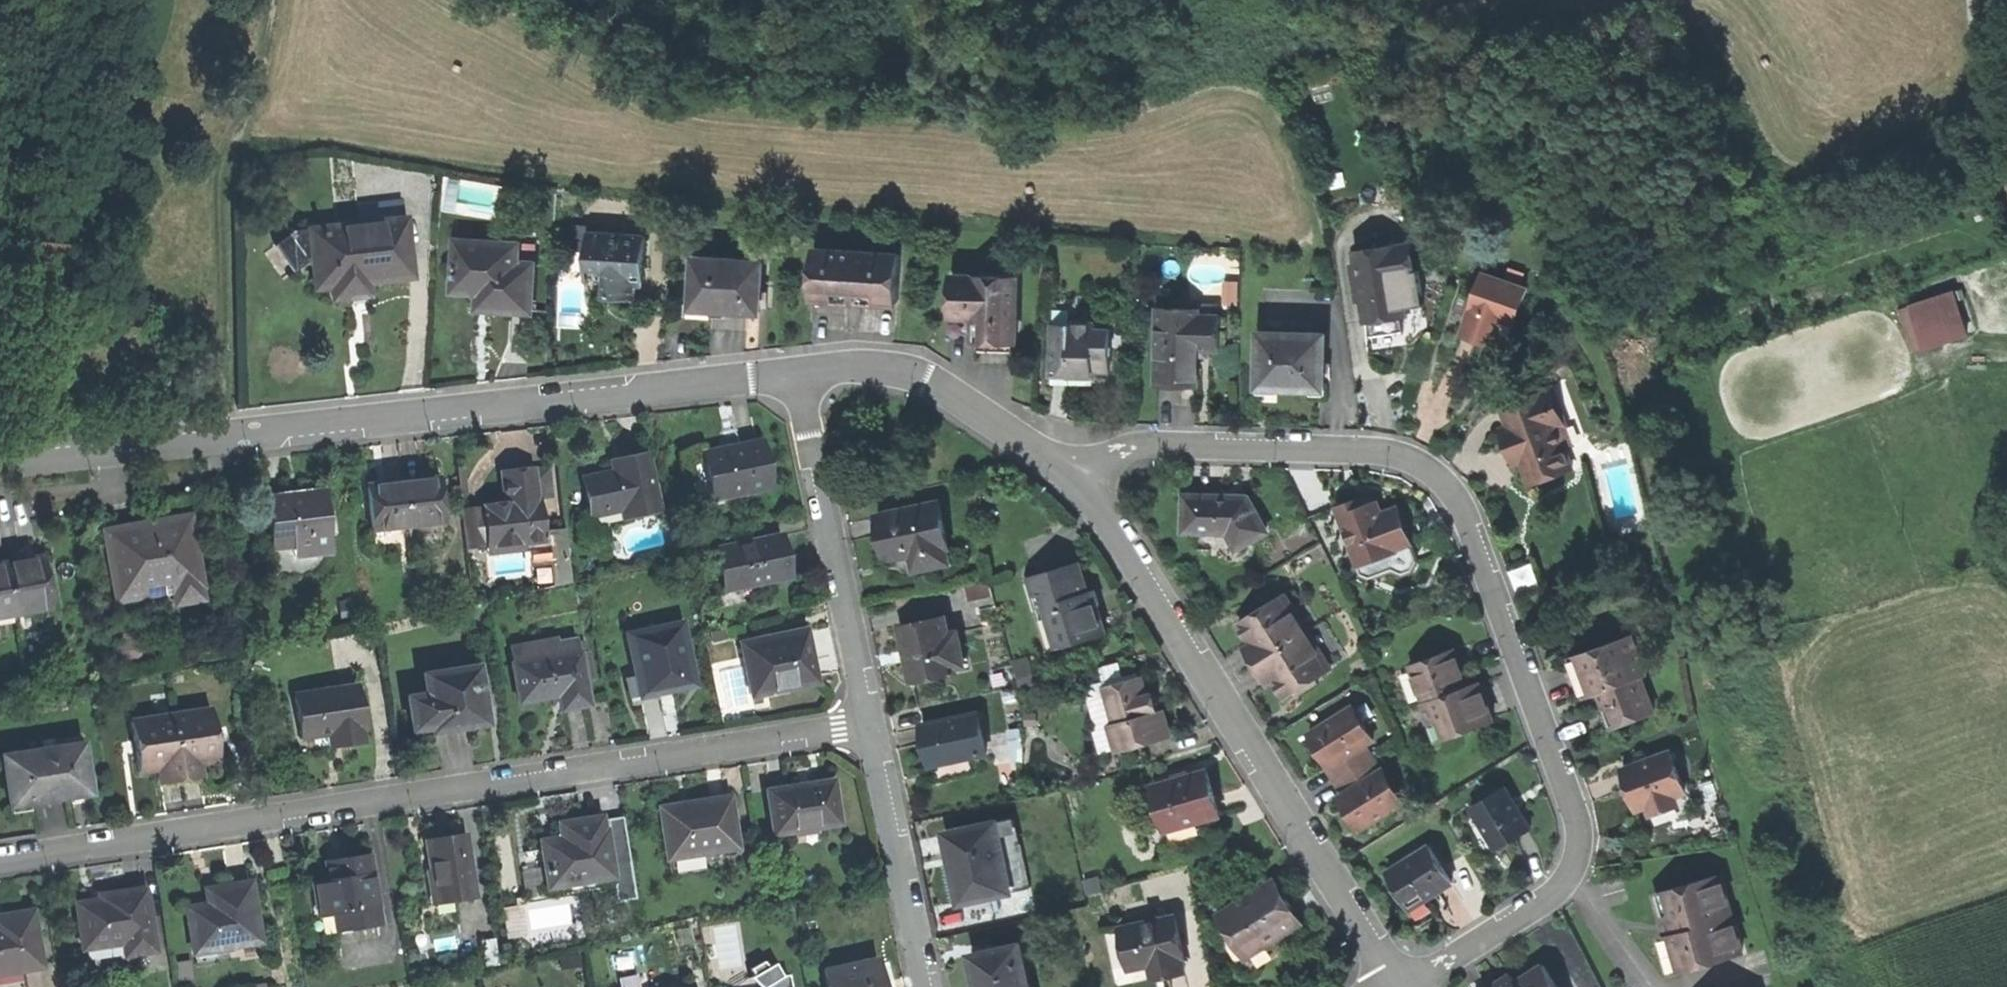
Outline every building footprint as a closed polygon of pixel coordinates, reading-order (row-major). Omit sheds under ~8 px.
[(363,215),(396,212),(395,199),(362,203),(363,215)] [(380,283),(411,279),(405,221),(309,231),(312,266),(315,290),(331,288),(366,284),(380,283)] [(309,231),(293,234),(274,247),(292,272),(298,268),(312,266),(309,231)] [(647,238),(589,235),(588,254),(609,255),(608,265),(607,298),(618,298),(633,299),(633,282),(644,282),(647,238)] [(459,240),(456,290),(478,291),(494,292),(493,311),(533,313),(535,263),(520,263),(520,253),(499,252),(499,242),(459,240)] [(1357,253),(1361,278),(1400,272),(1401,278),(1414,276),(1410,246),(1357,253)] [(901,253),(816,250),(814,293),(834,294),(834,300),(854,301),(880,302),(881,296),(899,297),(901,253)] [(588,264),(608,265),(609,255),(588,254),(588,264)] [(763,262),(697,257),(694,306),(726,309),(759,312),(763,262)] [(586,297),(607,298),(608,265),(588,264),(586,297)] [(1360,288),(1365,320),(1383,318),(1406,315),(1401,278),(1400,272),(1361,278),(1362,288),(1360,288)] [(1476,335),(1494,341),(1498,330),(1502,320),(1513,324),(1526,288),(1483,273),(1475,298),(1468,318),(1464,331),(1476,335)] [(1019,276),(953,275),(952,316),(960,316),(960,321),(977,321),(977,342),(995,342),(1018,343),(1019,276)] [(368,297),(366,284),(331,288),(332,301),(368,297)] [(1912,305),(1926,347),(1968,333),(1954,291),(1912,305)] [(1457,314),(1468,318),(1475,298),(1464,294),(1457,314)] [(1148,306),(1147,385),(1169,385),(1198,385),(1199,349),(1219,350),(1220,315),(1199,315),(1199,307),(1148,306)] [(1510,334),(1513,324),(1502,320),(1498,330),(1510,334)] [(1060,324),(1060,371),(1077,371),(1077,376),(1091,376),(1101,376),(1101,370),(1117,370),(1117,329),(1103,329),(1103,323),(1060,324)] [(1261,332),(1260,387),(1291,388),(1324,388),(1325,333),(1261,332)] [(1553,390),(1503,408),(1510,426),(1523,462),(1530,483),(1573,468),(1565,446),(1552,410),(1559,407),(1553,390)] [(1572,444),(1559,407),(1552,410),(1565,446),(1572,444)] [(1515,465),(1523,462),(1510,426),(1502,429),(1509,448),(1515,465)] [(704,453),(713,497),(768,486),(759,442),(730,448),(704,453)] [(581,479),(590,518),(618,511),(620,520),(658,510),(645,455),(627,459),(610,463),(612,472),(581,479)] [(511,468),(515,500),(536,498),(533,470),(532,466),(520,467),(511,468)] [(456,469),(459,494),(464,494),(461,468),(456,469)] [(500,469),(504,501),(515,500),(511,468),(500,469)] [(547,469),(533,470),(536,498),(539,497),(550,496),(547,469)] [(438,477),(402,481),(406,525),(443,521),(438,477)] [(366,485),(370,529),(406,525),(402,481),(387,482),(366,485)] [(292,494),(265,497),(270,548),(328,542),(322,491),(292,494)] [(1185,532),(1229,532),(1237,547),(1267,530),(1253,504),(1249,506),(1246,500),(1229,500),(1229,496),(1207,496),(1185,496),(1185,532)] [(486,545),(486,547),(535,541),(544,540),(543,530),(539,497),(536,498),(515,500),(504,501),(481,504),(482,507),(486,545)] [(1338,505),(1345,524),(1368,515),(1369,519),(1382,514),(1379,505),(1364,510),(1361,504),(1359,497),(1338,505)] [(1372,500),(1361,504),(1364,510),(1379,505),(1377,500),(1372,500)] [(942,505),(881,518),(886,540),(889,557),(912,552),(916,567),(951,559),(948,544),(951,543),(942,505)] [(465,547),(486,545),(482,507),(461,510),(465,547)] [(1368,515),(1345,524),(1361,565),(1396,552),(1395,548),(1411,541),(1405,526),(1398,507),(1382,514),(1369,519),(1368,515)] [(144,527),(105,534),(117,603),(142,598),(141,588),(172,583),(176,607),(200,603),(198,589),(200,589),(189,519),(144,527)] [(564,528),(543,530),(544,540),(535,541),(537,562),(555,560),(557,582),(570,581),(564,528)] [(717,549),(725,591),(789,578),(786,561),(781,536),(717,549)] [(1418,558),(1411,541),(1395,548),(1396,552),(1361,565),(1363,571),(1374,576),(1393,569),(1403,574),(1415,570),(1418,558)] [(22,564),(4,567),(11,610),(31,606),(32,614),(50,611),(42,560),(22,564)] [(1512,567),(1518,588),(1540,583),(1535,561),(1512,567)] [(1030,576),(1050,649),(1102,635),(1094,605),(1097,604),(1096,597),(1094,591),(1087,593),(1078,563),(1030,576)] [(11,610),(4,567),(0,567),(0,611),(11,610)] [(1044,651),(1050,649),(1030,576),(1024,578),(1044,651)] [(965,587),(969,601),(994,594),(990,580),(965,587)] [(1256,663),(1309,630),(1287,594),(1239,623),(1249,639),(1243,642),(1249,651),(1256,663)] [(959,616),(917,630),(926,659),(935,685),(977,671),(975,665),(964,633),(959,616)] [(636,673),(641,696),(666,690),(694,684),(680,624),(627,636),(636,673)] [(804,628),(740,643),(747,672),(764,668),(768,687),(787,682),(788,688),(817,681),(804,628)] [(1332,666),(1309,630),(1256,663),(1262,672),(1269,683),(1274,680),(1284,696),(1332,666)] [(1632,637),(1577,656),(1585,678),(1591,695),(1600,692),(1612,727),(1654,712),(1642,677),(1646,676),(1632,637)] [(578,639),(557,643),(559,656),(581,653),(578,639)] [(510,647),(513,664),(559,656),(557,643),(556,640),(510,647)] [(1412,665),(1440,739),(1492,720),(1478,681),(1467,685),(1462,672),(1454,649),(1412,665)] [(513,664),(519,702),(541,698),(561,695),(563,709),(589,705),(581,653),(559,656),(513,664)] [(406,698),(410,729),(430,726),(431,729),(450,726),(450,729),(467,727),(484,724),(476,668),(422,676),(425,695),(406,698)] [(770,692),(768,687),(764,668),(747,672),(752,696),(770,692)] [(1018,674),(1022,689),(1038,684),(1033,669),(1018,674)] [(632,698),(641,696),(636,673),(627,675),(632,698)] [(1098,729),(1110,725),(1115,724),(1107,694),(1127,688),(1125,682),(1123,676),(1089,686),(1087,690),(1098,729)] [(1110,725),(1117,749),(1140,742),(1139,737),(1169,729),(1164,711),(1159,712),(1156,702),(1153,692),(1147,694),(1142,677),(1125,682),(1127,688),(1107,694),(1115,724),(1110,725)] [(779,690),(788,688),(787,682),(768,687),(770,692),(779,690)] [(293,694),(300,735),(316,732),(327,731),(330,746),(361,741),(359,726),(363,726),(356,684),(293,694)] [(1353,706),(1347,710),(1357,727),(1363,723),(1353,706)] [(1327,748),(1336,763),(1366,744),(1374,739),(1363,723),(1357,727),(1347,710),(1310,734),(1321,752),(1327,748)] [(954,748),(959,765),(1014,748),(1002,711),(948,728),(954,748)] [(210,712),(170,718),(180,781),(200,778),(198,766),(205,765),(218,763),(210,712)] [(130,725),(138,776),(149,774),(157,773),(159,785),(180,781),(170,718),(130,725)] [(1337,783),(1375,758),(1366,744),(1336,763),(1330,767),(1328,768),(1337,783)] [(1325,758),(1330,767),(1336,763),(1327,748),(1321,752),(1325,758)] [(4,759),(12,808),(30,805),(30,807),(50,805),(72,801),(72,799),(89,796),(83,753),(68,755),(67,750),(4,759)] [(1631,791),(1638,809),(1647,806),(1649,810),(1676,800),(1678,805),(1690,801),(1671,752),(1623,770),(1631,791)] [(1344,794),(1345,793),(1382,770),(1375,758),(1337,783),(1344,794)] [(1395,786),(1384,768),(1382,770),(1345,793),(1355,808),(1350,811),(1362,829),(1399,805),(1389,789),(1395,786)] [(1175,780),(1153,786),(1165,830),(1169,830),(1168,826),(1198,818),(1199,821),(1220,815),(1213,792),(1208,771),(1189,776),(1190,779),(1176,783),(1175,780)] [(767,791),(774,833),(837,823),(831,781),(798,786),(767,791)] [(1405,801),(1395,786),(1389,789),(1399,805),(1405,801)] [(1473,807),(1498,848),(1531,827),(1516,803),(1506,787),(1473,807)] [(1345,803),(1350,811),(1355,808),(1345,793),(1344,794),(1340,796),(1345,803)] [(690,803),(658,808),(666,858),(670,857),(702,852),(735,847),(728,797),(690,803)] [(1651,816),(1678,805),(1676,800),(1649,810),(1651,816)] [(1016,816),(1012,817),(1018,842),(1022,841),(1016,816)] [(1012,817),(998,821),(1004,845),(1018,842),(1012,817)] [(546,888),(610,878),(603,833),(600,833),(598,818),(574,821),(558,824),(560,839),(539,842),(546,888)] [(955,870),(963,901),(1014,889),(1004,845),(998,821),(946,833),(955,870)] [(443,835),(425,838),(430,868),(427,868),(431,893),(449,890),(450,900),(473,896),(463,832),(443,835)] [(1022,841),(1018,842),(1004,845),(1014,889),(1032,885),(1022,841)] [(1389,872),(1411,908),(1434,894),(1454,881),(1432,845),(1389,872)] [(705,868),(702,852),(670,857),(673,873),(705,868)] [(328,879),(312,882),(317,916),(333,913),(336,931),(378,925),(375,907),(377,907),(372,871),(369,871),(366,853),(345,856),(346,861),(325,864),(328,879)] [(1720,873),(1664,890),(1669,908),(1672,919),(1676,931),(1670,933),(1675,952),(1672,953),(1677,971),(1743,951),(1720,873)] [(1224,912),(1251,956),(1303,924),(1290,904),(1277,882),(1245,902),(1244,899),(1224,912)] [(188,910),(196,955),(262,943),(252,885),(227,890),(208,893),(210,906),(188,910)] [(76,906),(84,951),(129,943),(131,955),(155,951),(145,890),(107,896),(108,901),(97,903),(76,906)] [(432,902),(450,900),(449,890),(431,893),(432,902)] [(1661,911),(1669,908),(1664,890),(1655,892),(1661,911)] [(20,971),(41,968),(32,913),(10,916),(12,925),(0,927),(0,975),(20,971)] [(1182,957),(1184,957),(1177,918),(1122,928),(1129,968),(1150,964),(1163,961),(1182,957)] [(1670,973),(1677,971),(1672,953),(1675,952),(1670,933),(1659,936),(1670,973)] [(972,954),(976,970),(973,971),(977,986),(1030,986),(1020,942),(972,954)] [(1185,972),(1182,957),(1163,961),(1166,976),(1185,972)] [(828,986),(881,986),(880,981),(876,960),(824,970),(828,986)] [(1160,977),(1166,976),(1163,961),(1150,964),(1152,978),(1160,977)] [(1542,965),(1516,981),(1512,974),(1504,979),(1497,984),(1499,986),(1498,986),(1556,986),(1542,965)] [(20,971),(0,975),(0,984),(22,980),(20,971)]
